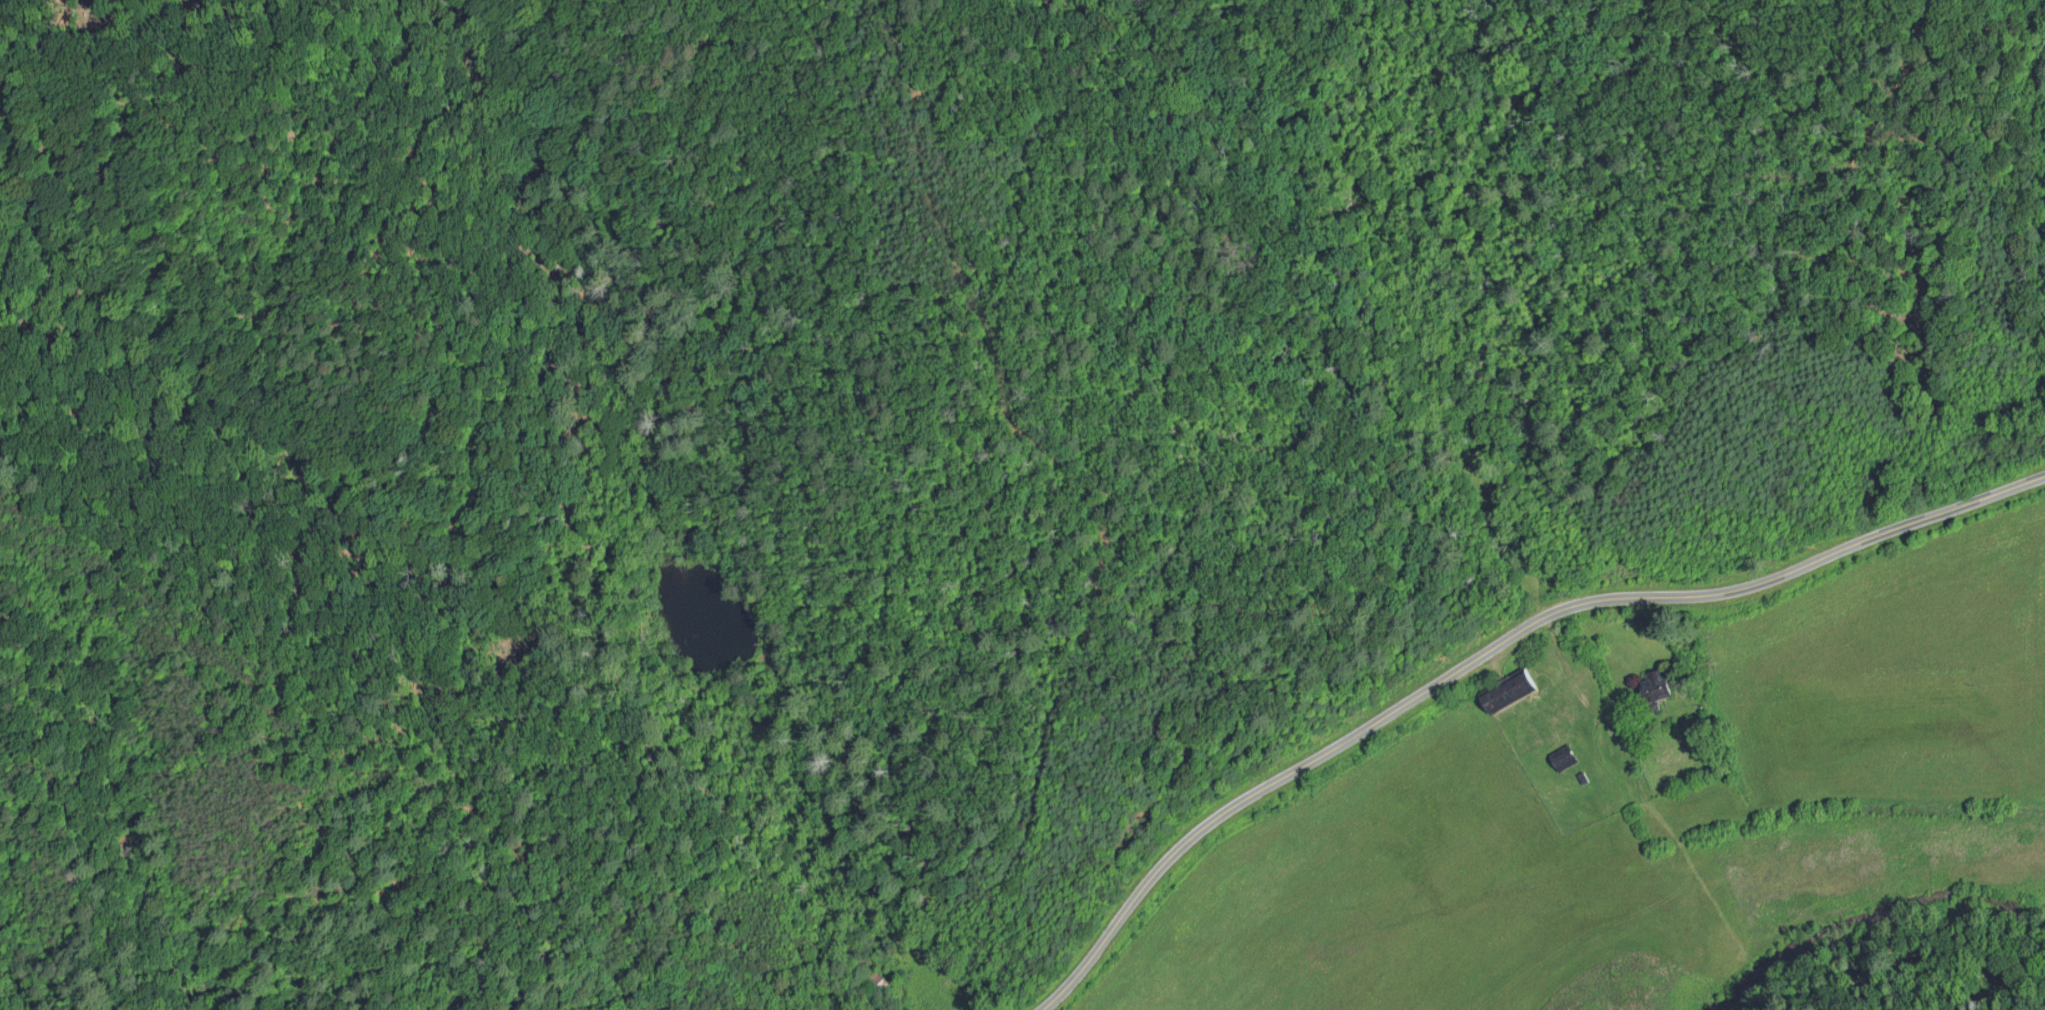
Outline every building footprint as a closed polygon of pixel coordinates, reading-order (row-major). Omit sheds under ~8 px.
[(1645,705),(1654,702),(1671,698),(1663,670),(1637,678),(1645,705)] [(1535,691),(1530,680),(1482,705),(1488,716),(1535,691)] [(1577,763),(1568,746),(1548,757),(1557,773),(1577,763)] [(862,982),(878,997),(891,983),(875,968),(862,982)]
